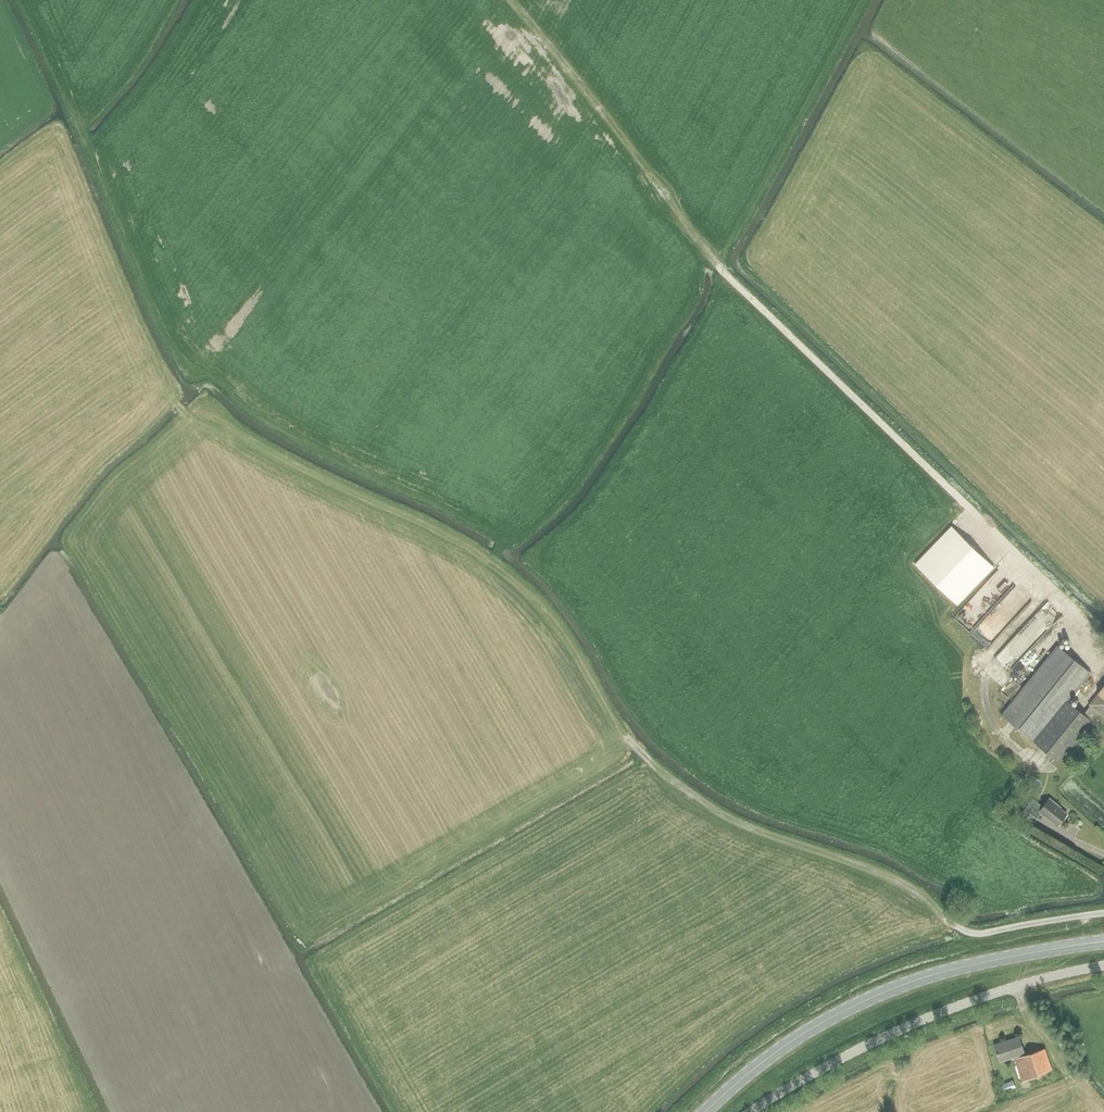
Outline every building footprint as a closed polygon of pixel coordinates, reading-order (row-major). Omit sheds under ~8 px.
[(953,526),(917,564),(959,604),(995,567),(953,526)] [(1065,608),(1052,597),(1029,625),(1042,636),(1065,608)] [(972,629),(990,645),(1005,629),(987,613),(972,629)] [(996,656),(1011,670),(1038,641),(1023,627),(996,656)] [(1066,699),(1089,671),(1057,645),(1001,714),(1033,740),(1060,762),(1093,722),(1102,730),(1103,727),(1103,687),(1090,705),(1091,705),(1084,714),(1066,699)] [(1067,814),(1056,805),(1057,804),(1050,798),(1043,806),(1033,799),(1025,809),(1037,819),(1042,813),(1058,825),(1067,814)] [(1000,1061),(1014,1056),(1015,1058),(1018,1057),(1018,1055),(1025,1052),(1019,1037),(995,1045),(1000,1061)] [(1045,1048),(1018,1057),(1015,1058),(1023,1082),(1040,1074),(1052,1069),(1045,1048)] [(1004,1092),(1016,1087),(1013,1080),(1001,1085),(1004,1092)]
